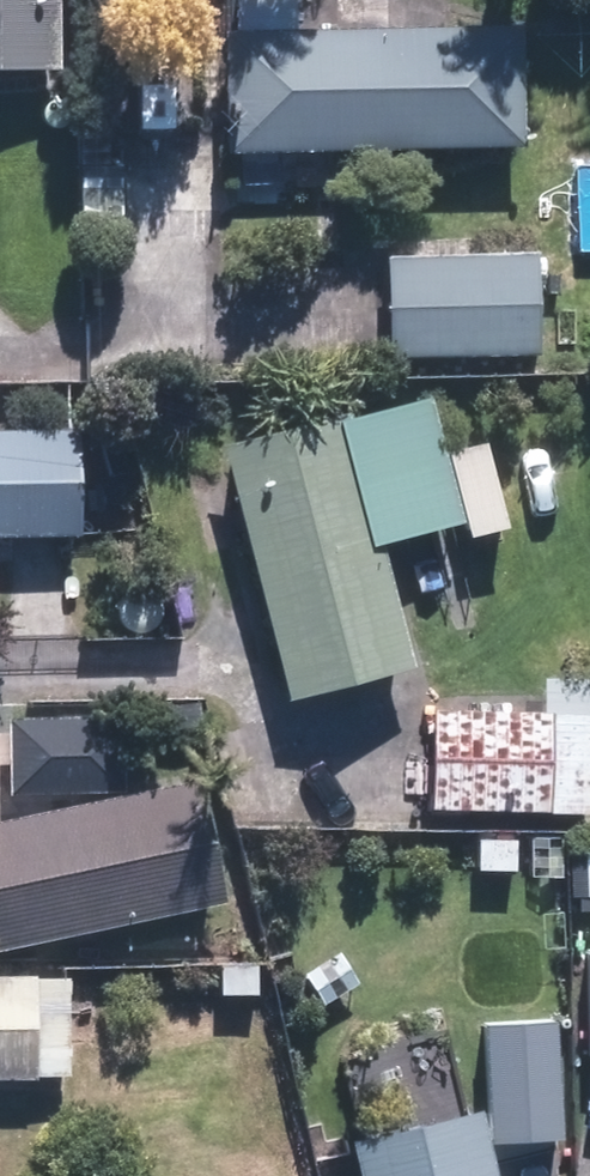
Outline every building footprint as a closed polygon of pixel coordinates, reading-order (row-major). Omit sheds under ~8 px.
[(62,58),(60,0),(0,0),(0,60),(62,58)] [(232,29),(234,147),(527,142),(525,23),(232,29)] [(395,256),(396,351),(542,350),(541,254),(395,256)] [(355,405),(231,439),(302,693),(416,661),(382,536),(466,513),(432,392),(357,413),(355,405)] [(81,529),(80,431),(0,432),(0,530),(81,529)] [(437,803),(589,807),(589,714),(439,710),(437,803)] [(16,722),(18,788),(126,784),(123,718),(16,722)] [(3,944),(227,897),(202,777),(0,819),(0,931),(3,944)] [(72,1070),(70,978),(0,978),(0,1071),(72,1070)] [(362,1135),(372,1175),(497,1175),(480,1106),(362,1135)]
